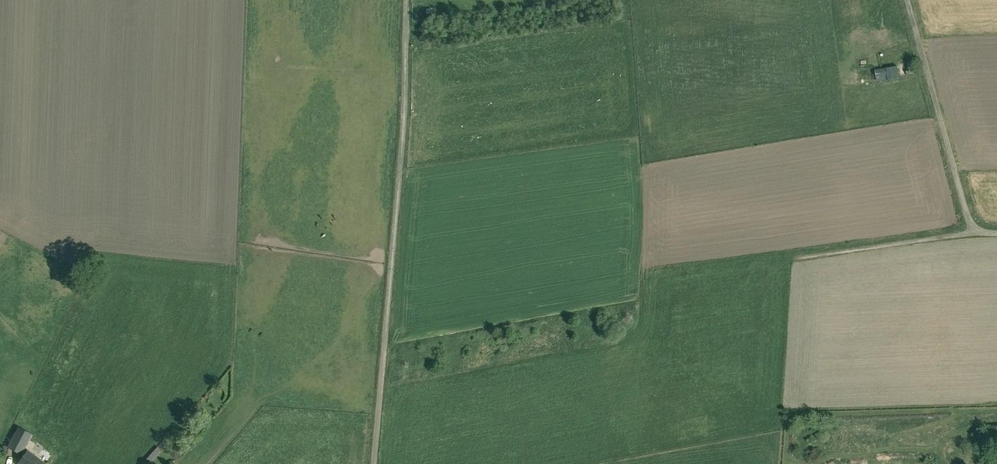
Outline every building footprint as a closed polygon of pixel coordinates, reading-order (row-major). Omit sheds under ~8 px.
[(876,80),(888,78),(886,67),(874,69),(876,80)] [(20,454),(31,434),(18,428),(8,447),(20,454)] [(151,463),(162,450),(158,446),(147,458),(151,463)] [(28,451),(18,463),(45,463),(28,451)]
